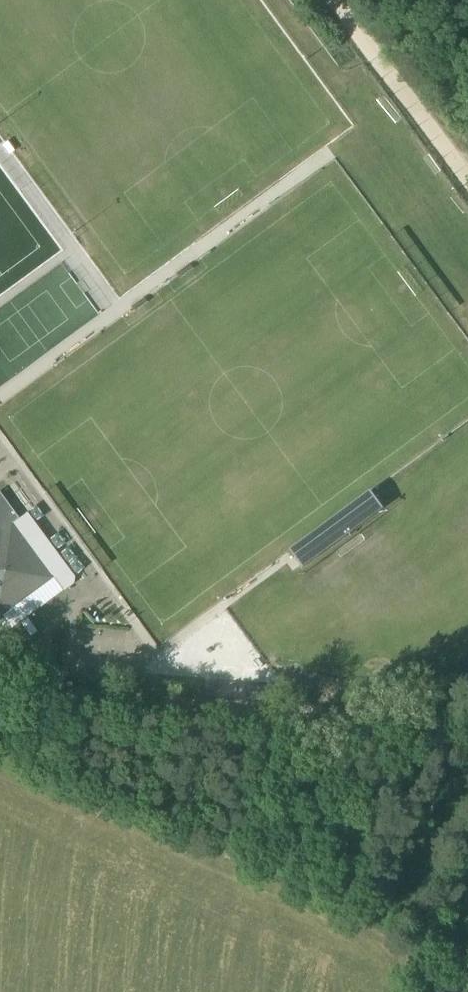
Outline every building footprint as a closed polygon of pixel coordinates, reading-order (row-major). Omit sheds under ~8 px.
[(291,550),(303,567),(384,508),(371,491),(371,490),(290,549),(291,550)] [(53,579),(12,523),(18,519),(0,495),(0,619),(53,579)] [(31,511),(18,521),(68,591),(82,581),(31,511)] [(145,675),(130,674),(129,689),(144,690),(145,675)]
